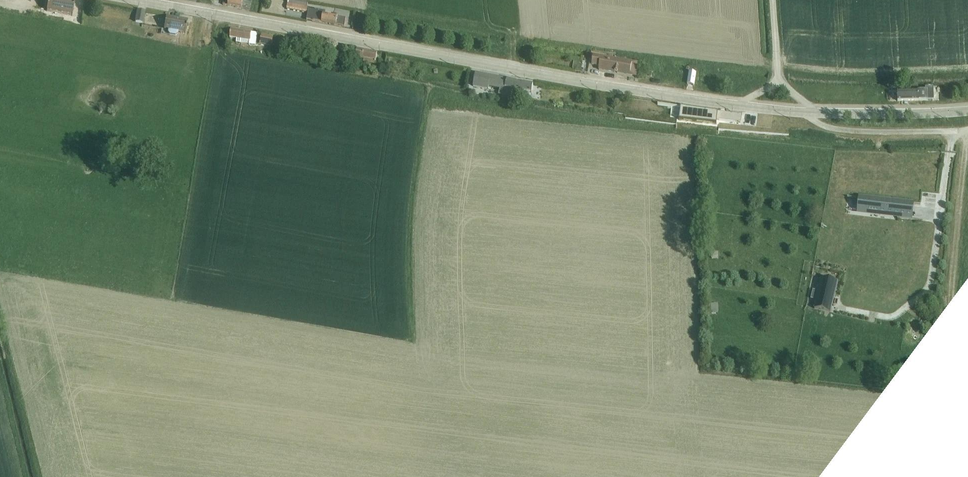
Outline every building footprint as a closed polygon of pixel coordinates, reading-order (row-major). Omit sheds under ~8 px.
[(231,6),(250,9),(252,0),(232,0),(231,6)] [(53,18),(65,19),(66,16),(74,17),(76,4),(50,1),(49,12),(53,12),(53,18)] [(289,1),(287,13),(308,16),(309,10),(307,10),(308,4),(289,1)] [(137,9),(136,22),(144,23),(146,11),(137,9)] [(324,22),(325,12),(310,11),(309,21),(324,22)] [(325,16),(325,25),(346,26),(347,17),(325,16)] [(179,38),(180,31),(187,32),(188,22),(168,20),(166,36),(179,38)] [(251,45),(253,32),(233,27),(231,37),(238,39),(237,42),(251,45)] [(378,63),(379,55),(360,52),(358,60),(378,63)] [(594,56),(592,65),(600,67),(599,70),(636,77),(639,63),(594,56)] [(690,73),(688,85),(694,86),(696,74),(690,73)] [(506,89),(501,88),(500,92),(504,93),(504,94),(515,96),(516,91),(532,94),(534,85),(507,80),(506,89)] [(919,93),(898,94),(898,102),(934,101),(934,89),(926,89),(926,91),(919,91),(919,93)] [(860,199),(858,214),(913,220),(914,204),(901,204),(860,199)] [(839,283),(821,278),(814,309),(831,313),(839,283)]
